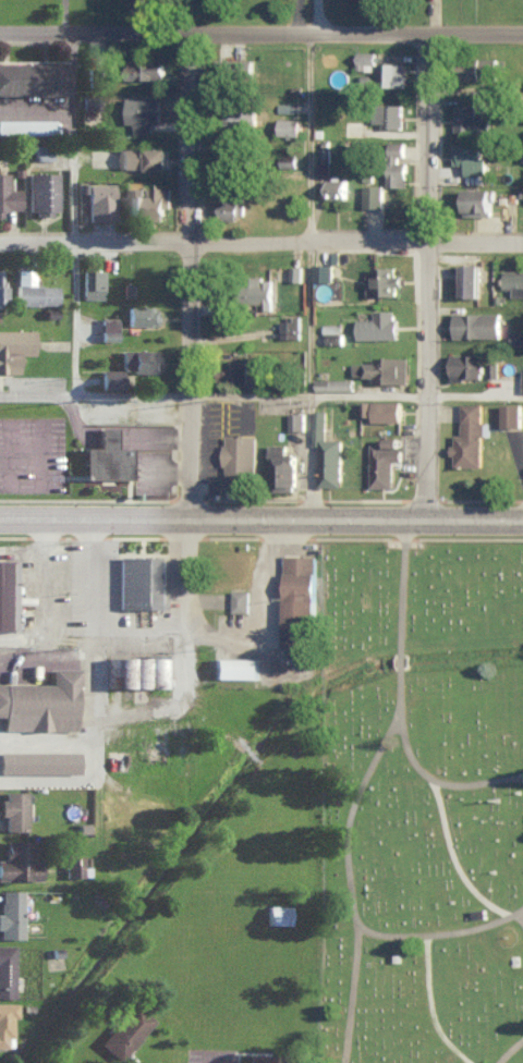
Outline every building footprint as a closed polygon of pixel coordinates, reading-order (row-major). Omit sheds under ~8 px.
[(374,50),(356,50),(356,69),(374,70),(374,50)] [(490,78),(489,57),(460,58),(460,79),(490,78)] [(0,58),(0,92),(66,92),(66,59),(0,58)] [(164,79),(164,60),(134,59),(134,78),(164,79)] [(405,61),(378,61),(377,85),(405,85),(405,61)] [(100,107),(100,94),(82,94),(82,108),(100,107)] [(127,122),(135,122),(134,131),(151,131),(151,121),(160,121),(161,96),(127,96),(127,122)] [(475,103),(454,104),(454,130),(489,129),(488,116),(475,117),(475,103)] [(381,126),(401,127),(401,104),(372,104),(371,120),(381,120),(381,126)] [(254,105),(223,106),(223,124),(255,124),(254,105)] [(301,117),(281,116),(280,133),(301,133),(301,117)] [(0,118),(0,133),(54,132),(54,117),(0,118)] [(403,140),(388,141),(388,154),(403,154),(403,140)] [(454,141),(454,163),(465,163),(464,173),(486,173),(486,156),(481,156),(481,142),(454,141)] [(34,158),(51,159),(51,143),(35,143),(34,158)] [(164,147),(121,147),(121,168),(164,168),(164,147)] [(329,175),(328,147),(318,147),(319,175),(329,175)] [(405,185),(405,161),(387,161),(387,185),(405,185)] [(0,216),(0,208),(18,208),(18,187),(7,187),(7,171),(0,171),(0,216)] [(29,213),(58,212),(57,171),(28,171),(29,213)] [(346,179),(328,178),(327,197),(346,198),(346,179)] [(116,218),(115,181),(88,182),(89,218),(116,218)] [(382,205),(382,184),(364,184),(364,205),(382,205)] [(129,212),(164,212),(164,206),(169,206),(169,186),(129,185),(129,212)] [(491,187),(465,187),(466,214),(492,213),(491,187)] [(244,216),(244,196),(220,195),(220,216),(244,216)] [(332,263),(313,262),(313,279),(332,279),(332,263)] [(479,263),(461,263),(461,296),(480,295),(479,263)] [(290,280),(301,280),(301,265),(290,265),(290,280)] [(397,293),(396,285),(402,285),(402,274),(395,274),(395,265),(374,266),(374,274),(366,274),(367,294),(397,293)] [(58,284),(33,284),(33,268),(16,268),(16,303),(58,304),(58,284)] [(513,294),(522,295),(522,269),(503,268),(502,287),(513,287),(513,294)] [(103,269),(82,269),(82,296),(103,297),(103,269)] [(271,308),(270,278),(261,278),(261,274),(251,274),(252,302),(261,301),(261,308),(271,308)] [(127,324),(161,324),(161,305),(127,305),(127,324)] [(357,337),(396,338),(396,309),(373,309),(373,317),(357,317),(357,337)] [(500,336),(499,311),(454,312),(454,336),(500,336)] [(117,339),(117,316),(101,316),(101,339),(117,339)] [(280,316),(280,337),(299,336),(298,316),(280,316)] [(340,324),(324,323),(324,341),(340,341),(340,324)] [(0,328),(0,371),(19,371),(19,353),(33,353),(33,327),(0,328)] [(511,330),(511,344),(522,343),(522,330),(511,330)] [(101,388),(124,388),(124,373),(160,373),(160,348),(121,348),(121,368),(101,368),(101,388)] [(451,377),(480,378),(481,353),(451,352),(451,377)] [(407,356),(374,355),(374,361),(353,361),(352,375),(375,375),(375,382),(407,382),(407,356)] [(246,359),(221,359),(221,380),(246,380),(246,359)] [(488,375),(498,375),(498,361),(488,361),(488,375)] [(352,388),(352,378),(315,378),(315,389),(352,388)] [(401,400),(362,400),(362,414),(373,414),(373,420),(401,419),(401,400)] [(481,465),(481,401),(461,401),(461,433),(452,433),(452,455),(455,455),(454,465),(481,465)] [(502,425),(521,425),(521,402),(502,402),(502,425)] [(319,443),(318,485),(340,486),(341,438),(324,438),(324,409),(313,409),(313,443),(319,443)] [(289,429),(303,428),(302,412),(288,412),(289,429)] [(130,477),(131,446),(116,446),(116,425),(100,425),(100,446),(85,446),(84,477),(130,477)] [(223,488),(254,489),(255,435),(224,434),(223,488)] [(371,442),(370,486),(394,487),(395,460),(400,460),(401,436),(384,436),(384,442),(371,442)] [(295,454),(286,454),(286,443),(271,443),(271,490),(295,490),(295,454)] [(315,555),(284,554),(284,645),(314,646),(315,555)] [(118,607),(165,608),(166,556),(119,555),(118,607)] [(15,629),(15,559),(0,558),(0,629),(15,629)] [(231,610),(247,611),(247,590),(232,589),(231,610)] [(167,686),(167,657),(109,656),(109,686),(167,686)] [(214,677),(257,677),(258,657),(214,657),(214,677)] [(77,667),(51,667),(51,682),(0,682),(0,714),(4,714),(3,728),(77,729),(77,667)] [(78,751),(0,750),(0,771),(78,772),(78,751)] [(26,829),(27,790),(2,789),(2,814),(5,814),(5,829),(26,829)] [(41,860),(32,860),(32,839),(5,839),(5,858),(0,858),(0,879),(41,878),(41,860)] [(64,875),(89,876),(89,855),(64,855),(64,875)] [(22,937),(22,889),(0,889),(0,913),(0,937),(22,937)] [(290,905),(268,904),(267,923),(290,924),(290,905)] [(0,944),(0,996),(13,996),(15,944),(0,944)] [(5,1035),(11,1035),(12,1017),(17,1017),(17,1002),(0,1002),(0,1046),(5,1046),(5,1035)] [(99,1041),(118,1059),(153,1022),(134,1004),(99,1041)] [(289,1055),(248,1053),(248,1062),(289,1062),(289,1055)]
